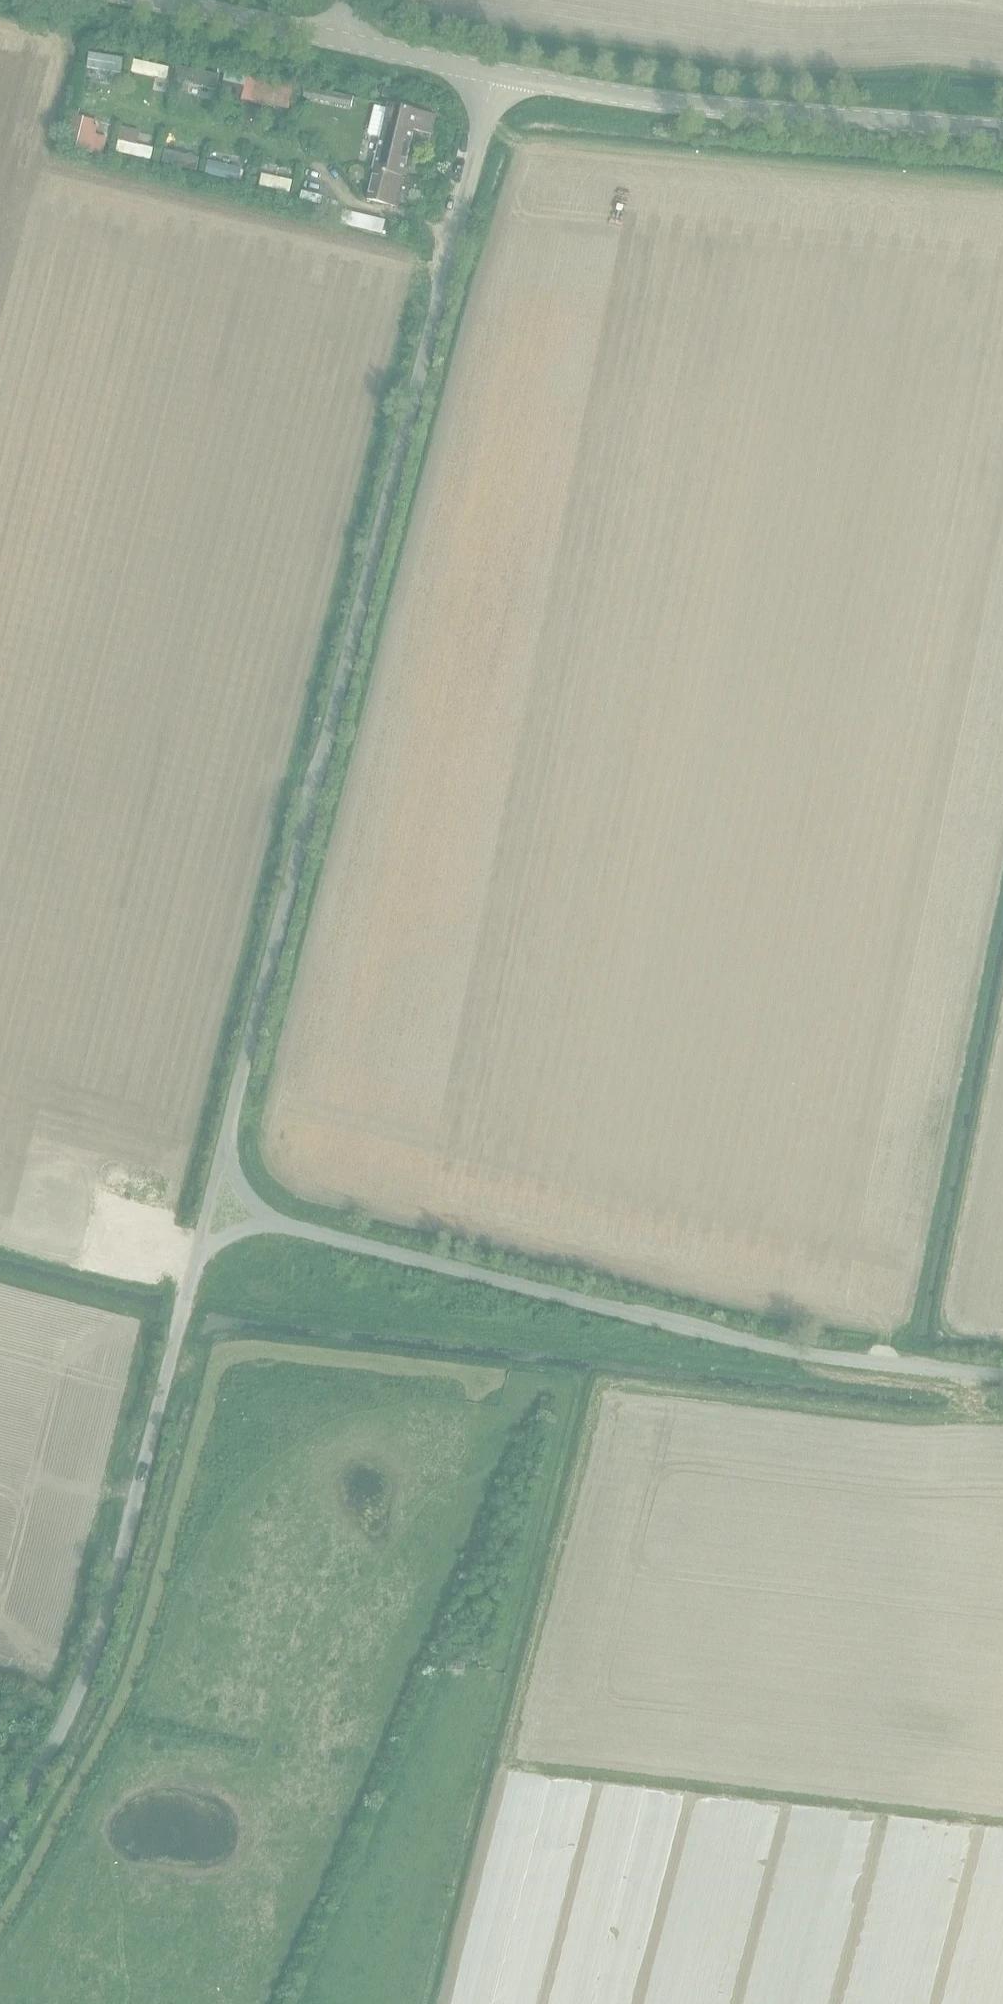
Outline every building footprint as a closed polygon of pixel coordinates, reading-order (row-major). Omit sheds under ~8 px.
[(167,96),(173,71),(147,65),(145,77),(154,78),(151,93),(167,96)] [(216,92),(219,77),(178,69),(175,84),(216,92)] [(224,81),(244,85),(241,102),(289,112),(294,85),(246,75),(246,73),(226,70),(224,81)] [(382,95),(389,97),(391,88),(384,86),(381,85),(380,91),(383,92),(382,95)] [(435,115),(389,104),(376,101),(368,134),(381,138),(374,168),(403,175),(414,129),(431,133),(435,115)] [(66,142),(65,146),(64,150),(101,159),(106,140),(94,137),(97,121),(77,116),(79,111),(73,110),(66,142)] [(208,163),(205,176),(240,183),(245,158),(229,155),(227,166),(208,163)] [(257,174),(254,187),(289,195),(294,169),(278,166),(276,178),(257,174)] [(396,206),(403,175),(374,168),(367,199),(396,206)] [(340,224),(382,233),(385,220),(343,211),(340,224)]
